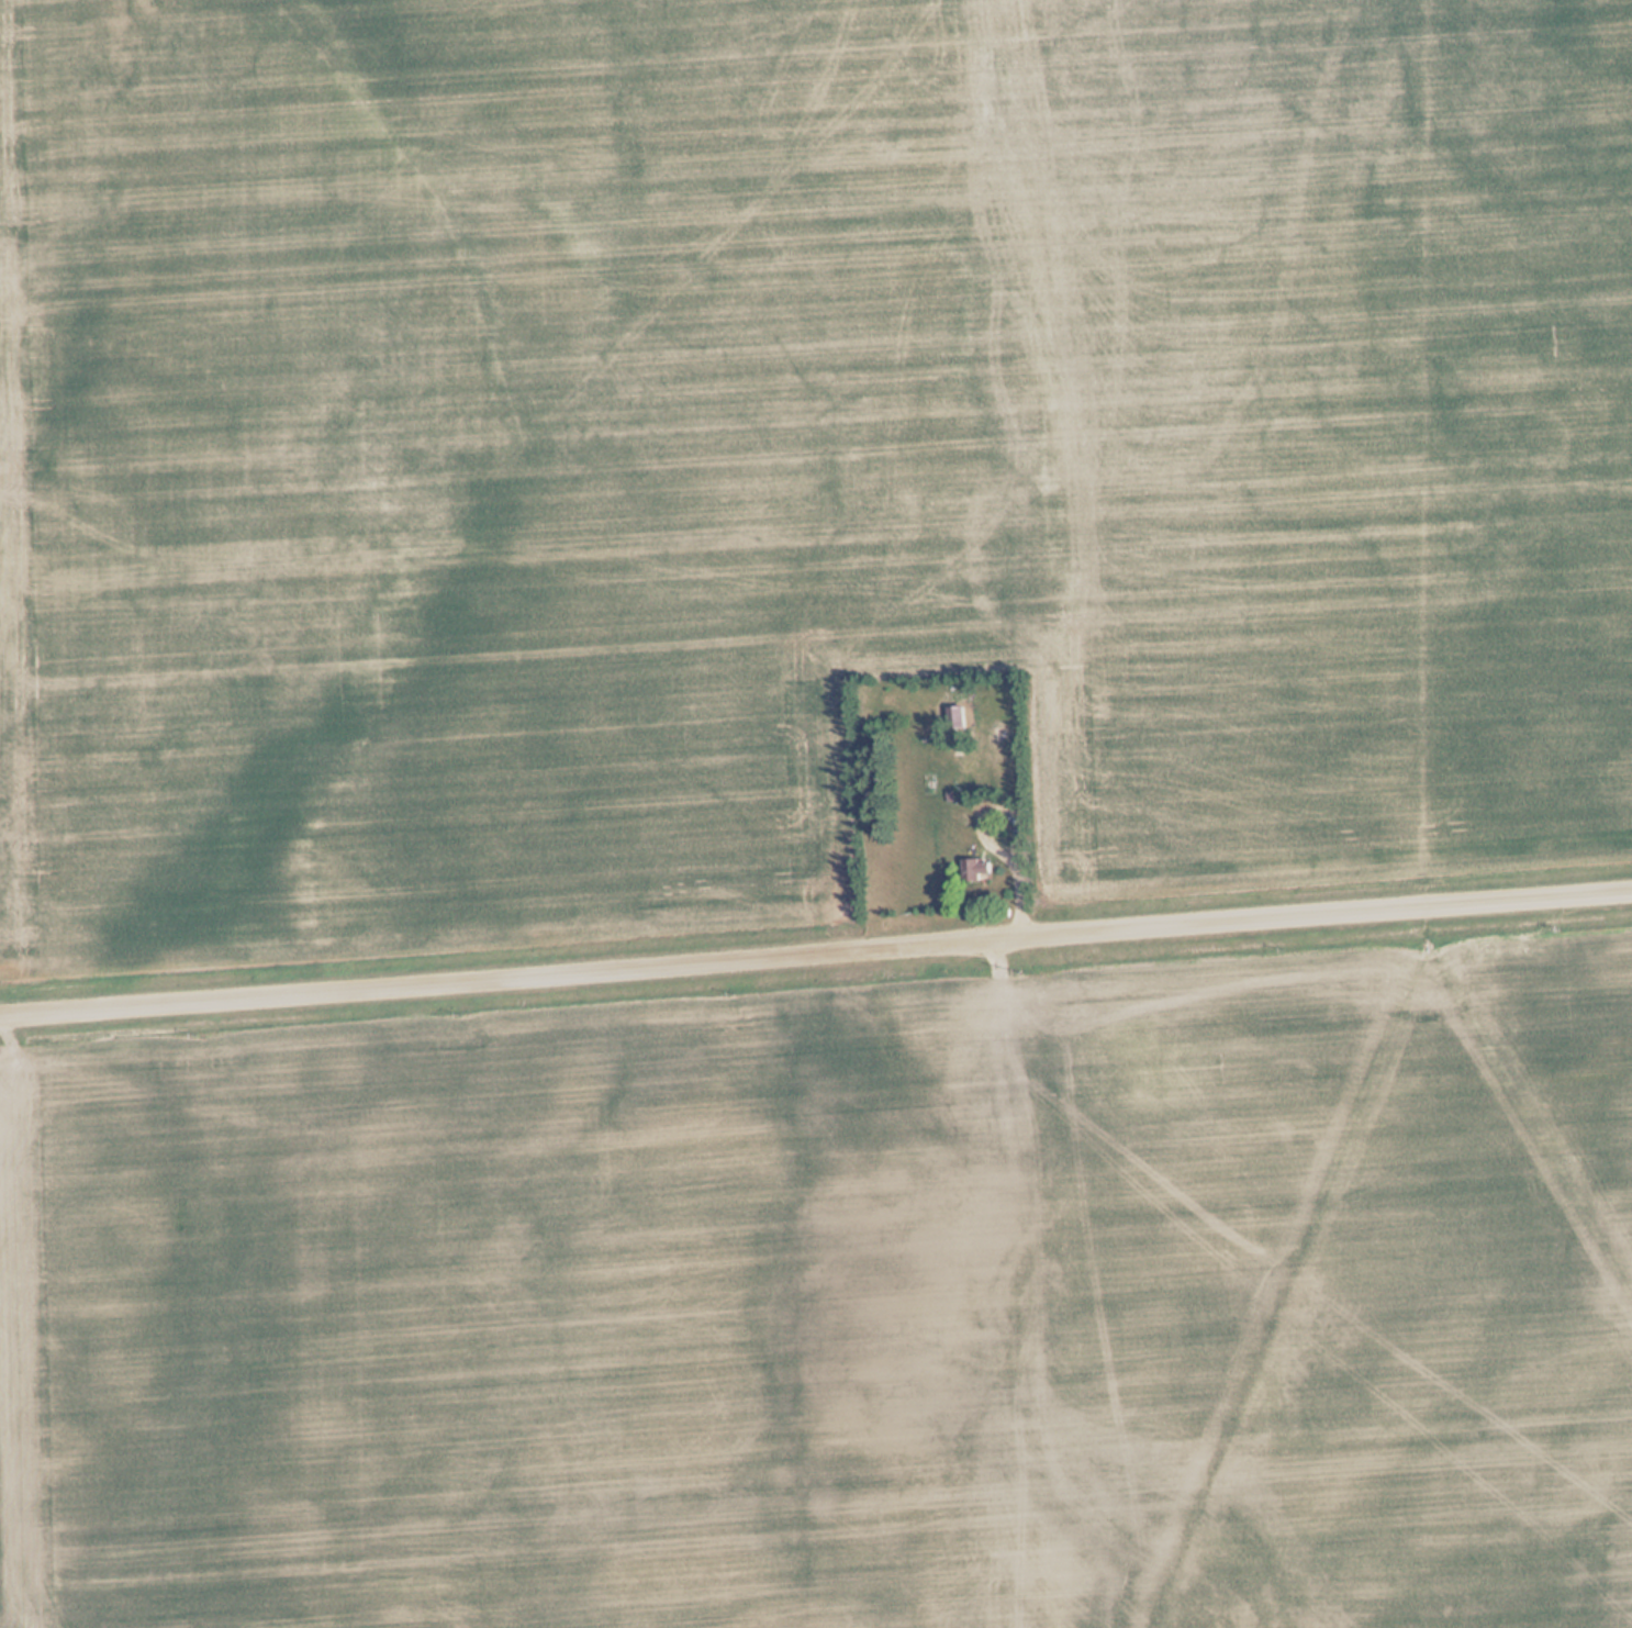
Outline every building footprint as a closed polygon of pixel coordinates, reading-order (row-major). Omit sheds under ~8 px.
[(942,728),(962,728),(962,706),(942,706),(942,728)] [(989,882),(989,859),(962,859),(962,882),(989,882)]
